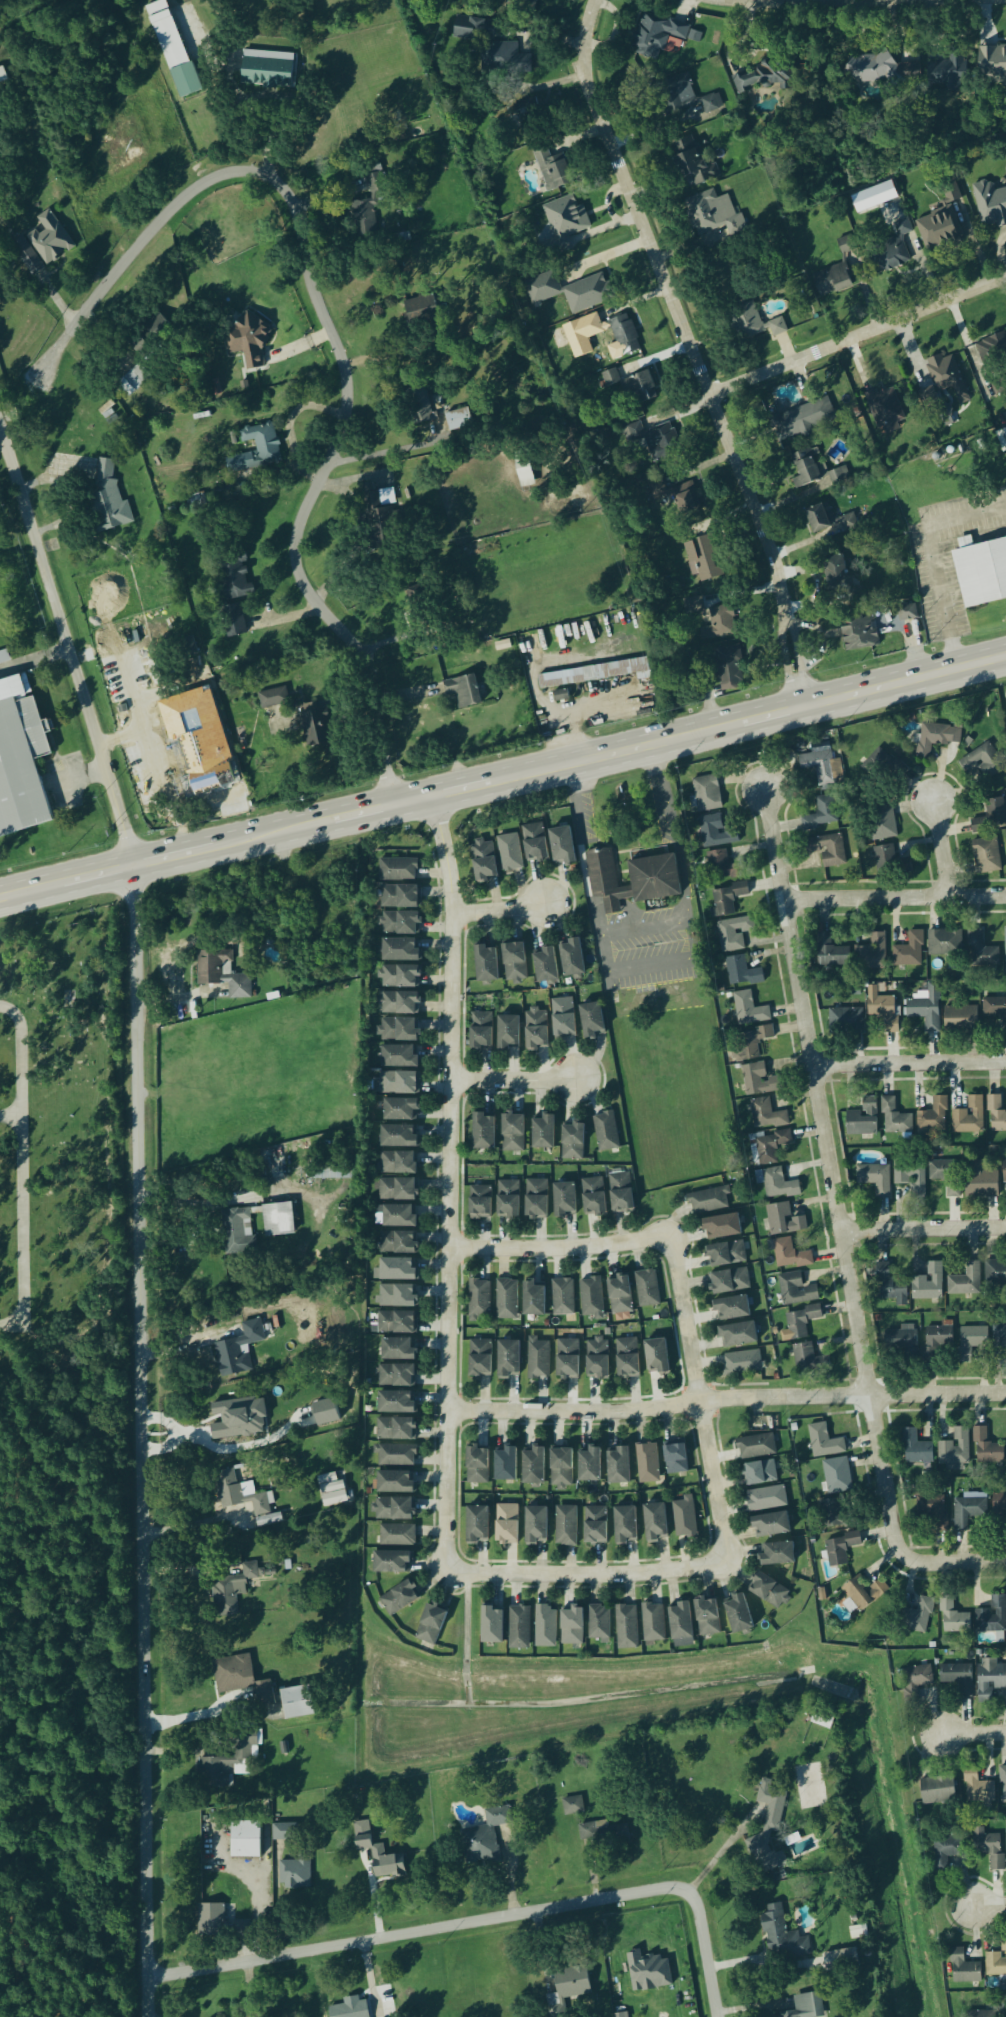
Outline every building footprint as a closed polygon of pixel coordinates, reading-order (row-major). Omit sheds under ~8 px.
[(146,7),(180,99),(201,91),(168,0),(164,0),(146,7)] [(658,61),(670,34),(698,45),(703,34),(645,11),(630,50),(658,61)] [(477,41),(478,32),(485,33),(487,20),(458,15),(454,38),(477,41)] [(531,55),(517,56),(517,43),(486,43),(487,69),(531,68),(531,55)] [(980,79),(1005,78),(1005,47),(979,47),(980,79)] [(848,61),(856,88),(888,79),(891,87),(923,78),(918,60),(894,67),(890,49),(848,61)] [(295,54),(243,51),(241,86),(293,89),(295,54)] [(928,53),(929,86),(948,85),(948,91),(960,91),(959,80),(968,80),(967,52),(928,53)] [(732,80),(739,96),(749,92),(777,80),(782,91),(798,85),(788,63),(781,67),(778,60),(732,80)] [(719,93),(695,100),(688,74),(668,80),(681,126),(724,113),(719,93)] [(672,140),(686,189),(713,181),(699,132),(672,140)] [(532,151),(548,192),(574,182),(563,153),(551,158),(546,146),(532,151)] [(984,229),(993,230),(1005,226),(1005,181),(1005,185),(974,184),(971,185),(984,229)] [(899,201),(894,183),(851,195),(856,213),(899,201)] [(728,195),(716,199),(713,191),(685,201),(697,236),(726,226),(730,237),(748,230),(742,213),(735,216),(728,195)] [(543,206),(556,242),(590,230),(577,194),(543,206)] [(358,236),(378,232),(372,197),(351,201),(358,236)] [(877,207),(890,238),(910,229),(898,199),(877,207)] [(45,267),(75,248),(51,209),(34,219),(41,229),(27,237),(45,267)] [(926,251),(972,236),(966,219),(958,221),(956,214),(947,216),(946,210),(916,220),(926,251)] [(842,254),(856,251),(853,236),(838,240),(842,254)] [(882,274),(911,262),(903,241),(873,253),(882,274)] [(855,286),(845,262),(812,276),(822,300),(855,286)] [(571,315),(615,299),(605,273),(561,288),(555,271),(522,282),(531,306),(564,294),(571,315)] [(439,318),(435,295),(403,301),(407,323),(439,318)] [(788,333),(782,318),(762,325),(756,308),(736,315),(745,340),(770,330),(773,338),(788,333)] [(269,367),(260,312),(238,315),(239,327),(229,328),(233,356),(244,355),(246,370),(269,367)] [(604,323),(606,332),(612,330),(621,357),(641,350),(629,314),(604,323)] [(128,339),(141,357),(174,333),(161,315),(128,339)] [(983,369),(1005,362),(1005,333),(976,342),(983,369)] [(963,352),(946,358),(944,353),(925,360),(936,394),(950,389),(956,405),(972,400),(966,384),(973,382),(963,352)] [(648,371),(620,381),(616,369),(600,375),(608,398),(615,395),(617,398),(630,393),(634,406),(658,398),(648,371)] [(996,396),(1005,392),(1005,389),(1001,378),(989,383),(996,396)] [(904,420),(893,390),(870,398),(882,428),(904,420)] [(418,428),(436,419),(425,399),(407,408),(418,428)] [(812,429),(835,421),(828,399),(774,416),(783,444),(814,434),(812,429)] [(472,426),(466,409),(444,416),(449,433),(472,426)] [(935,444),(972,436),(969,421),(953,424),(952,419),(930,424),(935,444)] [(681,454),(671,423),(643,433),(640,423),(622,429),(627,445),(644,439),(652,463),(681,454)] [(226,475),(281,464),(273,424),(237,431),(240,444),(251,442),(254,453),(223,459),(226,475)] [(1005,452),(1005,429),(997,432),(1003,453),(1005,452)] [(791,456),(798,478),(791,480),(794,489),(823,480),(813,449),(791,456)] [(132,524),(127,502),(119,501),(113,471),(114,461),(97,460),(89,511),(94,533),(132,524)] [(534,485),(528,463),(514,467),(520,489),(534,485)] [(827,475),(833,487),(849,480),(844,468),(827,475)] [(672,488),(681,525),(704,520),(695,482),(672,488)] [(368,542),(395,541),(393,507),(380,508),(379,494),(365,495),(368,542)] [(812,540),(857,527),(854,514),(827,522),(822,505),(803,511),(812,540)] [(711,535),(686,543),(698,584),(724,576),(711,535)] [(963,608),(1005,599),(1005,538),(951,550),(963,608)] [(245,634),(239,600),(251,598),(243,551),(213,557),(227,637),(245,634)] [(828,607),(849,605),(845,556),(823,558),(828,607)] [(739,636),(734,605),(708,609),(711,628),(700,629),(702,642),(739,636)] [(916,619),(915,606),(897,607),(899,621),(916,619)] [(879,647),(874,614),(839,619),(844,653),(879,647)] [(722,698),(744,695),(736,648),(714,651),(715,660),(705,661),(708,680),(719,678),(722,698)] [(10,661),(0,664),(0,651),(6,649),(10,661)] [(648,673),(646,658),(536,675),(539,689),(648,673)] [(185,671),(191,689),(208,684),(203,666),(185,671)] [(454,695),(458,710),(481,704),(473,675),(443,682),(447,697),(454,695)] [(257,695),(262,711),(289,702),(285,686),(257,695)] [(183,698),(193,733),(213,728),(203,692),(183,698)] [(36,759),(52,755),(36,697),(16,702),(15,698),(0,702),(0,837),(53,823),(36,759)] [(329,743),(321,702),(297,707),(306,748),(329,743)] [(930,745),(961,744),(960,725),(918,726),(919,758),(931,758),(930,745)] [(958,763),(966,775),(977,767),(987,782),(1005,768),(987,742),(958,763)] [(182,756),(186,774),(171,777),(178,805),(228,794),(218,748),(182,756)] [(860,766),(877,785),(897,765),(879,748),(860,766)] [(817,787),(835,785),(831,752),(798,756),(800,770),(815,768),(817,787)] [(716,775),(691,780),(697,813),(722,809),(716,775)] [(654,810),(666,807),(659,779),(647,782),(654,810)] [(836,827),(834,796),(815,798),(817,815),(801,817),(802,830),(836,827)] [(986,819),(971,820),(971,831),(1005,829),(1004,797),(984,799),(986,819)] [(894,840),(894,804),(867,804),(867,840),(894,840)] [(695,821),(705,850),(729,842),(720,813),(695,821)] [(525,862),(547,859),(542,823),(520,826),(525,862)] [(550,864),(572,863),(571,828),(549,828),(550,864)] [(496,837),(502,872),(523,868),(516,834),(496,837)] [(820,852),(823,868),(846,865),(841,834),(804,840),(807,854),(820,852)] [(970,842),(976,876),(1002,871),(996,837),(970,842)] [(470,843),(474,883),(496,881),(492,841),(470,843)] [(909,860),(895,862),(893,845),(873,848),(878,878),(911,872),(909,860)] [(586,852),(611,847),(620,887),(633,883),(630,859),(675,852),(681,893),(638,900),(635,895),(619,898),(621,910),(606,913),(602,894),(594,895),(586,852)] [(726,850),(708,853),(712,882),(742,878),(740,864),(728,866),(726,850)] [(378,881),(416,881),(416,859),(378,859),(378,881)] [(380,908),(415,908),(415,886),(380,886),(380,908)] [(710,889),(712,917),(734,916),(733,898),(748,896),(747,886),(710,889)] [(417,935),(417,913),(382,913),(382,935),(417,935)] [(744,951),(742,932),(754,931),(753,918),(716,922),(719,953),(744,951)] [(893,967),(922,967),(922,931),(909,931),(909,947),(893,947),(893,967)] [(961,956),(961,931),(928,931),(928,956),(961,956)] [(999,947),(981,947),(980,931),(968,931),(969,968),(999,968),(999,947)] [(831,933),(817,933),(817,966),(849,966),(849,947),(831,947),(831,933)] [(854,948),(854,970),(885,970),(885,933),(871,933),(871,948),(854,948)] [(583,975),(579,939),(558,942),(562,977),(583,975)] [(380,940),(380,962),(417,962),(417,940),(380,940)] [(525,982),(523,943),(501,944),(503,983),(525,982)] [(474,946),(474,982),(496,982),(495,946),(474,946)] [(539,947),(540,953),(531,954),(535,983),(557,981),(552,946),(539,947)] [(250,998),(250,975),(231,975),(231,951),(196,951),(196,986),(224,986),(223,998),(250,998)] [(764,984),(761,969),(747,971),(744,955),(725,958),(730,989),(764,984)] [(380,988),(417,988),(417,967),(380,967),(380,988)] [(925,1018),(925,1034),(939,1034),(939,986),(927,986),(927,993),(914,992),(914,1000),(906,1000),(905,1018),(925,1018)] [(896,991),(867,991),(867,1016),(884,1016),(884,1034),(896,1034),(896,991)] [(417,993),(379,993),(379,1014),(417,1014),(417,993)] [(572,999),(551,999),(551,1038),(573,1038),(572,999)] [(753,999),(736,999),(736,1024),(769,1024),(769,1007),(753,1007),(753,999)] [(982,999),(982,1019),(1003,1019),(1003,1031),(1005,1031),(1005,999),(982,999)] [(604,1035),(599,1002),(577,1006),(582,1039),(604,1035)] [(944,1007),(944,1033),(977,1033),(977,1007),(944,1007)] [(862,1010),(829,1010),(829,1033),(862,1033),(862,1010)] [(524,1011),(524,1050),(546,1050),(546,1011),(524,1011)] [(468,1051),(491,1051),(491,1013),(468,1013),(468,1051)] [(496,1051),(518,1051),(518,1016),(496,1016),(496,1051)] [(379,1019),(379,1042),(416,1042),(416,1019),(379,1019)] [(774,1039),(772,1027),(737,1031),(741,1061),(758,1059),(756,1042),(774,1039)] [(379,1068),(416,1068),(416,1047),(379,1047),(379,1068)] [(782,1091),(780,1077),(766,1079),(764,1063),(741,1067),(745,1097),(782,1091)] [(379,1073),(379,1095),(415,1095),(415,1073),(379,1073)] [(862,1108),(846,1108),(846,1133),(876,1133),(876,1095),(862,1095),(862,1108)] [(917,1132),(946,1132),(946,1096),(932,1096),(932,1112),(917,1112),(917,1132)] [(983,1096),(967,1096),(967,1110),(952,1110),(952,1133),(983,1133),(983,1096)] [(1005,1131),(1005,1111),(1001,1111),(1001,1096),(988,1096),(988,1132),(1005,1131)] [(750,1101),(754,1130),(788,1126),(787,1111),(771,1113),(769,1098),(750,1101)] [(882,1133),(912,1133),(912,1113),(895,1113),(895,1098),(882,1098),(882,1133)] [(382,1121),(416,1121),(416,1100),(382,1100),(382,1121)] [(619,1149),(612,1112),(591,1116),(599,1153),(619,1149)] [(493,1150),(493,1114),(471,1114),(471,1150),(493,1150)] [(500,1152),(523,1152),(523,1115),(500,1116),(500,1152)] [(530,1149),(552,1149),(552,1115),(539,1115),(539,1119),(530,1119),(530,1149)] [(582,1161),(582,1124),(560,1124),(560,1161),(582,1161)] [(379,1147),(414,1147),(414,1127),(379,1127),(379,1147)] [(759,1167),(777,1164),(775,1147),(792,1144),(790,1132),(754,1137),(759,1167)] [(414,1175),(414,1152),(379,1152),(379,1175),(414,1175)] [(925,1198),(925,1161),(893,1161),(893,1185),(911,1185),(911,1198),(925,1198)] [(946,1199),(959,1199),(959,1161),(928,1162),(929,1181),(946,1181),(946,1199)] [(856,1166),(856,1184),(875,1184),(875,1199),(889,1199),(889,1166),(856,1166)] [(351,1181),(352,1169),(312,1168),(312,1180),(351,1181)] [(800,1195),(798,1181),(783,1184),(781,1168),(761,1171),(766,1200),(800,1195)] [(965,1172),(965,1198),(997,1198),(997,1172),(965,1172)] [(631,1212),(631,1174),(609,1174),(609,1212),(631,1212)] [(580,1180),(582,1216),(605,1214),(602,1178),(580,1180)] [(413,1201),(413,1179),(378,1179),(378,1201),(413,1201)] [(496,1218),(518,1218),(518,1181),(496,1181),(496,1218)] [(547,1181),(524,1181),(524,1219),(547,1219),(547,1181)] [(552,1217),(574,1217),(574,1184),(552,1184),(552,1217)] [(468,1219),(490,1219),(490,1187),(468,1187),(468,1219)] [(691,1216),(730,1209),(727,1187),(687,1194),(691,1216)] [(804,1216),(791,1219),(788,1203),(765,1207),(771,1237),(807,1230),(804,1216)] [(293,1235),(290,1204),(261,1207),(263,1237),(293,1235)] [(380,1227),(414,1227),(414,1207),(380,1207),(380,1227)] [(221,1211),(224,1255),(255,1253),(251,1209),(221,1211)] [(700,1221),(704,1242),(741,1235),(737,1214),(700,1221)] [(378,1254),(413,1254),(413,1233),(379,1233),(378,1254)] [(813,1266),(811,1251),(793,1254),(791,1239),(775,1241),(778,1270),(813,1266)] [(746,1263),(742,1241),(705,1247),(708,1269),(746,1263)] [(414,1281),(414,1260),(377,1260),(377,1281),(414,1281)] [(985,1261),(985,1286),(1005,1286),(1005,1261),(985,1261)] [(980,1262),(965,1262),(965,1277),(947,1277),(947,1295),(979,1295),(980,1262)] [(911,1277),(911,1300),(942,1300),(942,1263),(928,1263),(928,1276),(911,1277)] [(711,1295),(749,1291),(747,1269),(709,1273),(711,1295)] [(638,1308),(659,1306),(655,1270),(634,1273),(638,1308)] [(777,1276),(782,1306),(819,1301),(816,1285),(802,1287),(800,1273),(777,1276)] [(879,1275),(879,1300),(896,1300),(896,1303),(906,1303),(906,1275),(879,1275)] [(632,1312),(626,1276),(605,1280),(610,1315),(632,1312)] [(581,1318),(602,1317),(601,1278),(580,1279),(581,1318)] [(489,1281),(468,1280),(468,1321),(489,1321),(489,1281)] [(496,1320),(517,1320),(517,1280),(496,1280),(496,1320)] [(572,1316),(572,1280),(552,1280),(552,1316),(572,1316)] [(544,1316),(544,1283),(522,1283),(522,1316),(544,1316)] [(413,1308),(413,1286),(379,1286),(379,1308),(413,1308)] [(749,1317),(746,1296),(712,1302),(715,1323),(749,1317)] [(785,1312),(789,1341),(808,1339),(806,1321),(822,1320),(820,1308),(785,1312)] [(413,1312),(377,1312),(377,1334),(413,1334),(413,1312)] [(631,1320),(629,1313),(614,1316),(615,1323),(631,1320)] [(212,1343),(219,1379),(250,1372),(245,1346),(265,1343),(261,1323),(242,1326),(244,1337),(212,1343)] [(756,1344),(753,1323),(717,1328),(720,1349),(756,1344)] [(992,1325),(992,1349),(1005,1349),(1005,1325),(992,1325)] [(952,1327),(925,1327),(925,1349),(952,1349),(952,1327)] [(988,1348),(987,1327),(958,1328),(958,1363),(971,1363),(971,1348),(988,1348)] [(917,1331),(884,1331),(884,1352),(917,1352),(917,1331)] [(379,1361),(415,1361),(415,1349),(410,1349),(410,1339),(379,1339),(379,1361)] [(490,1340),(468,1340),(468,1377),(490,1377),(490,1340)] [(527,1378),(548,1378),(548,1340),(527,1340),(527,1378)] [(578,1379),(578,1340),(555,1340),(555,1379),(578,1379)] [(607,1378),(607,1340),(585,1340),(585,1378),(607,1378)] [(637,1340),(615,1340),(615,1378),(637,1378),(637,1340)] [(642,1343),(646,1375),(669,1372),(665,1340),(642,1343)] [(518,1341),(497,1341),(497,1378),(518,1378),(518,1341)] [(793,1346),(796,1374),(816,1372),(813,1344),(793,1346)] [(760,1374),(760,1354),(722,1354),(722,1374),(760,1374)] [(378,1366),(378,1387),(412,1387),(412,1366),(378,1366)] [(413,1414),(413,1392),(377,1392),(377,1414),(413,1414)] [(211,1404),(213,1417),(220,1416),(222,1425),(211,1426),(213,1441),(273,1434),(268,1397),(211,1404)] [(313,1405),(319,1428),(341,1422),(336,1399),(313,1405)] [(412,1440),(412,1419),(376,1419),(376,1440),(412,1440)] [(843,1439),(828,1441),(826,1424),(808,1426),(812,1458),(845,1454),(843,1439)] [(968,1465),(968,1428),(953,1428),(953,1442),(937,1442),(937,1465),(968,1465)] [(1003,1445),(986,1445),(986,1428),(974,1428),(974,1463),(1003,1463),(1003,1445)] [(933,1463),(933,1443),(917,1443),(917,1429),(903,1429),(903,1463),(933,1463)] [(775,1456),(772,1435),(736,1439),(739,1460),(775,1456)] [(635,1446),(638,1484),(659,1482),(656,1444),(635,1446)] [(687,1473),(684,1444),(662,1447),(665,1475),(687,1473)] [(377,1466),(415,1466),(415,1446),(377,1446),(377,1466)] [(487,1448),(465,1448),(465,1483),(487,1483),(487,1448)] [(493,1482),(516,1482),(516,1448),(493,1448),(493,1482)] [(599,1448),(586,1448),(586,1452),(577,1452),(577,1482),(599,1482),(599,1448)] [(544,1449),(521,1449),(521,1485),(544,1485),(544,1449)] [(572,1449),(550,1449),(550,1486),(572,1486),(572,1449)] [(605,1485),(628,1485),(628,1449),(605,1449),(605,1485)] [(828,1496),(852,1491),(846,1458),(822,1462),(828,1496)] [(776,1483),(774,1462),(743,1465),(745,1486),(776,1483)] [(220,1509),(251,1503),(254,1518),(270,1515),(266,1493),(252,1496),(250,1483),(236,1486),(233,1469),(213,1473),(220,1509)] [(349,1503),(343,1481),(337,1483),(335,1473),(316,1478),(324,1509),(349,1503)] [(412,1494),(412,1473),(376,1473),(376,1494),(412,1494)] [(747,1513),(786,1507),(783,1487),(744,1492),(747,1513)] [(993,1494),(993,1518),(1005,1518),(1005,1494),(993,1494)] [(930,1516),(930,1533),(945,1533),(945,1495),(915,1495),(915,1516),(930,1516)] [(410,1499),(374,1499),(374,1520),(410,1520),(410,1499)] [(674,1538),(694,1538),(694,1499),(673,1499),(674,1538)] [(860,1525),(858,1513),(841,1516),(839,1499),(819,1502),(824,1531),(860,1525)] [(986,1517),(986,1499),(954,1499),(954,1532),(967,1532),(967,1517),(986,1517)] [(667,1541),(663,1504),(641,1506),(645,1543),(667,1541)] [(517,1544),(517,1505),(495,1505),(495,1544),(517,1544)] [(555,1546),(576,1546),(576,1507),(555,1507),(555,1546)] [(486,1508),(465,1508),(465,1544),(486,1544),(486,1508)] [(524,1508),(524,1545),(546,1545),(546,1508),(524,1508)] [(606,1544),(606,1508),(583,1508),(583,1544),(606,1544)] [(635,1508),(613,1508),(613,1545),(635,1545),(635,1508)] [(753,1540),(789,1534),(785,1513),(750,1519),(753,1540)] [(379,1546),(414,1546),(414,1525),(379,1525),(379,1546)] [(828,1568),(847,1566),(845,1548),(861,1547),(859,1535),(825,1539),(828,1568)] [(793,1544),(759,1544),(759,1565),(793,1565),(793,1544)] [(371,1573),(410,1573),(410,1553),(371,1553),(371,1573)] [(236,1596),(246,1595),(245,1580),(257,1579),(256,1563),(241,1564),(242,1576),(212,1579),(214,1617),(237,1616),(236,1596)] [(790,1594),(758,1572),(746,1590),(778,1612),(790,1594)] [(841,1588),(859,1613),(876,1600),(858,1576),(841,1588)] [(390,1618),(418,1598),(406,1580),(377,1600),(390,1618)] [(721,1602),(731,1635),(753,1629),(742,1595),(721,1602)] [(1005,1596),(991,1596),(991,1610),(975,1610),(975,1633),(1005,1633),(1005,1596)] [(902,1609),(898,1629),(925,1634),(932,1601),(919,1598),(917,1612),(902,1609)] [(693,1601),(697,1637),(719,1635),(715,1599),(693,1601)] [(688,1603),(667,1604),(670,1641),(691,1639),(688,1603)] [(413,1639),(434,1647),(447,1612),(426,1604),(413,1639)] [(642,1642),(664,1642),(664,1605),(642,1605),(642,1642)] [(588,1639),(610,1639),(610,1606),(588,1606),(588,1639)] [(616,1649),(637,1649),(637,1606),(616,1606),(616,1649)] [(508,1650),(529,1650),(529,1607),(508,1607),(508,1650)] [(535,1648),(555,1648),(555,1607),(535,1607),(535,1648)] [(502,1644),(502,1608),(480,1608),(480,1644),(502,1644)] [(582,1645),(582,1610),(560,1610),(560,1645),(582,1645)] [(969,1633),(969,1613),(940,1613),(940,1633),(969,1633)] [(218,1694),(243,1690),(237,1657),(213,1661),(218,1694)] [(972,1698),(972,1665),(939,1665),(940,1684),(958,1684),(958,1698),(972,1698)] [(991,1704),(991,1690),(1005,1690),(1005,1665),(977,1665),(977,1704),(991,1704)] [(931,1687),(931,1667),(904,1667),(904,1705),(917,1705),(917,1687),(931,1687)] [(273,1704),(270,1681),(254,1683),(256,1706),(273,1704)] [(313,1715),(308,1686),(278,1691),(283,1720),(313,1715)] [(829,1731),(835,1716),(816,1709),(810,1723),(829,1731)] [(232,1786),(232,1758),(195,1758),(195,1786),(232,1786)] [(233,1765),(233,1775),(250,1776),(251,1761),(242,1760),(241,1766),(233,1765)] [(964,1804),(993,1804),(993,1783),(977,1783),(977,1767),(964,1767),(964,1804)] [(951,1776),(919,1781),(923,1806),(955,1801),(951,1776)] [(785,1792),(770,1790),(771,1781),(760,1779),(756,1803),(766,1805),(756,1867),(782,1871),(784,1855),(766,1852),(769,1833),(778,1834),(785,1792)] [(563,1815),(582,1814),(581,1798),(562,1799),(563,1815)] [(484,1810),(486,1827),(461,1830),(466,1866),(499,1862),(494,1826),(511,1824),(509,1807),(484,1810)] [(352,1823),(355,1852),(369,1850),(372,1879),(404,1875),(402,1855),(384,1857),(382,1844),(372,1845),(369,1821),(352,1823)] [(261,1858),(261,1822),(231,1822),(231,1858),(261,1858)] [(580,1841),(592,1840),(593,1851),(630,1848),(628,1825),(608,1826),(607,1822),(578,1825),(580,1841)] [(273,1841),(298,1841),(298,1824),(273,1824),(273,1841)] [(983,1836),(983,1829),(972,1829),(972,1856),(989,1855),(990,1872),(1002,1871),(1001,1835),(983,1836)] [(934,1839),(934,1873),(947,1873),(947,1857),(964,1857),(963,1838),(934,1839)] [(297,1861),(280,1861),(280,1890),(311,1890),(311,1851),(297,1851),(297,1861)] [(811,1955),(808,1937),(799,1938),(797,1932),(786,1934),(781,1904),(766,1906),(767,1913),(762,1914),(769,1961),(811,1955)] [(198,1937),(223,1937),(223,1905),(198,1905),(198,1937)] [(1001,1939),(1001,1953),(986,1954),(986,1977),(1005,1977),(1005,1939),(1001,1939)] [(858,1967),(854,1948),(822,1955),(826,1974),(858,1967)] [(950,1983),(980,1983),(980,1963),(964,1963),(964,1949),(950,1949),(950,1983)] [(548,1996),(552,2016),(564,2016),(561,1999),(591,1995),(586,1967),(551,1972),(555,1995),(548,1996)] [(821,1993),(793,1997),(795,2011),(777,2014),(778,2016),(825,2016),(821,1993)] [(329,2016),(369,2016),(366,2001),(327,2007),(329,2016)]
